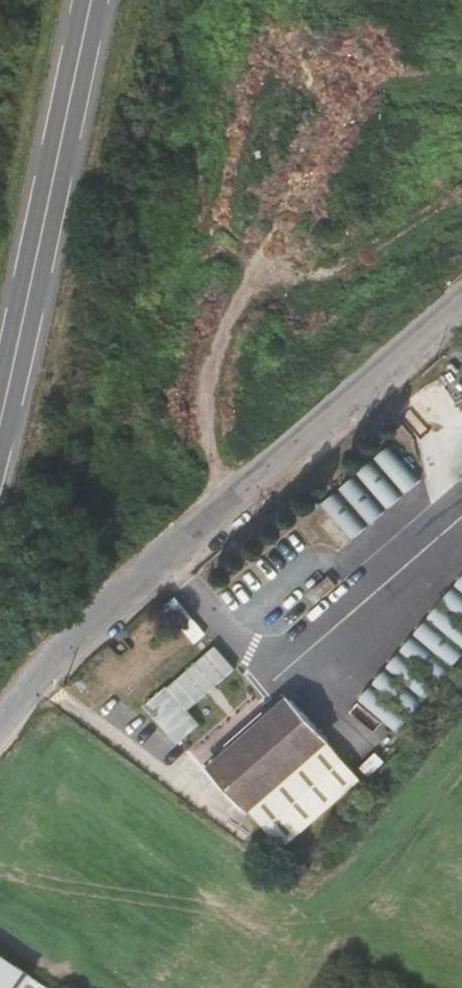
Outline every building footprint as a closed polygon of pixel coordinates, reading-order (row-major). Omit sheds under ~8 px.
[(394,447),(321,498),(348,536),(421,485),(394,447)] [(363,700),(396,728),(424,695),(424,696),(437,681),(436,681),(461,650),(461,624),(441,607),(363,700)] [(178,742),(202,722),(190,709),(237,668),(216,643),(145,705),(178,742)] [(305,691),(215,769),(254,812),(342,736),(305,691)] [(42,979),(0,952),(0,987),(36,987),(42,979)]
